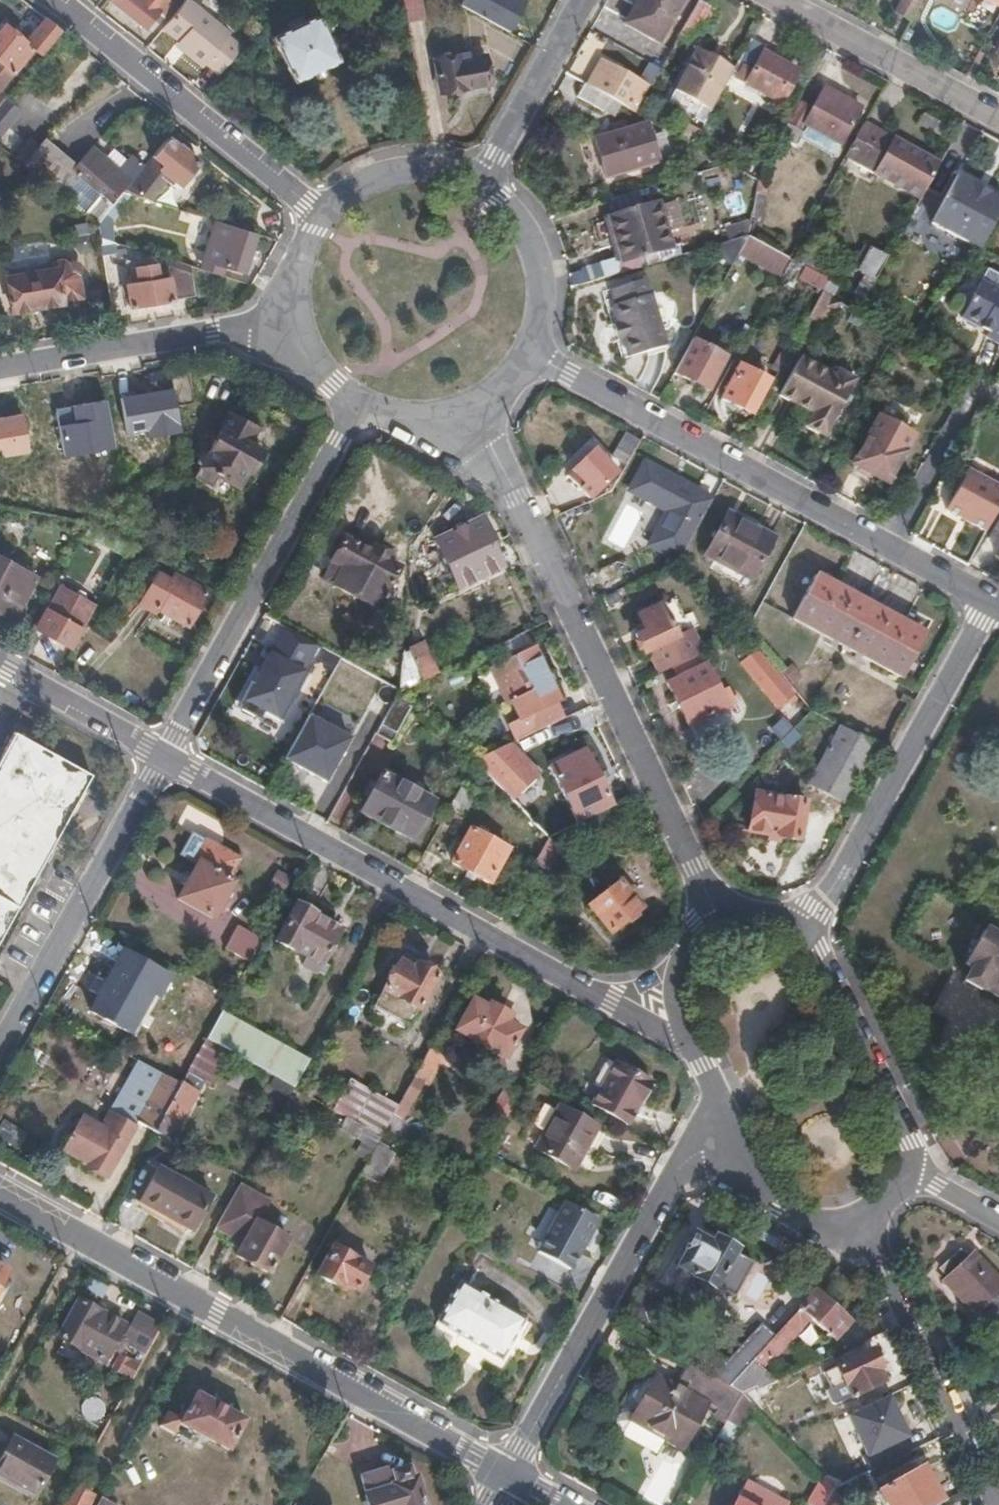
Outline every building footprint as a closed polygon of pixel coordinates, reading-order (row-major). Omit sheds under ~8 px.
[(144,24),(164,0),(113,0),(144,24)] [(189,0),(182,0),(162,25),(177,38),(187,45),(182,50),(201,66),(205,61),(218,72),(240,47),(226,36),(228,32),(189,0)] [(419,0),(401,0),(404,15),(406,22),(422,17),(419,0)] [(527,0),(462,0),(460,6),(511,32),(528,0),(527,0)] [(685,0),(637,0),(624,23),(661,43),(685,0)] [(700,0),(698,0),(679,36),(691,43),(697,31),(702,33),(715,8),(700,0)] [(920,0),(899,0),(892,13),(909,22),(920,0)] [(337,59),(315,15),(270,37),(293,82),(337,59)] [(56,32),(41,19),(21,42),(3,29),(0,32),(0,68),(8,74),(16,80),(19,76),(36,56),(56,32)] [(776,102),(793,69),(779,62),(780,59),(762,49),(765,44),(751,37),(735,67),(742,71),(736,81),(776,102)] [(187,45),(177,38),(173,43),(182,50),(187,45)] [(712,111),(734,70),(698,50),(675,92),(712,111)] [(489,81),(484,56),(462,61),(460,55),(433,60),(440,92),(489,81)] [(651,86),(602,59),(588,85),(611,98),(637,112),(651,86)] [(611,98),(588,85),(585,83),(577,97),(604,111),(611,98)] [(800,140),(806,126),(840,144),(860,108),(823,88),(805,122),(792,116),(790,118),(781,136),(797,145),(800,140)] [(712,111),(675,92),(668,104),(704,125),(712,111)] [(8,117),(0,110),(0,126),(8,117)] [(781,136),(790,118),(781,114),(773,130),(777,132),(774,137),(780,140),(781,136)] [(671,158),(663,134),(651,137),(646,122),(593,137),(605,178),(671,158)] [(941,160),(893,136),(892,138),(864,123),(847,155),(876,169),(874,171),(922,196),(941,161),(941,160)] [(840,144),(806,126),(800,140),(832,158),(840,144)] [(693,144),(699,134),(689,128),(683,138),(693,144)] [(176,183),(193,162),(163,139),(148,156),(158,164),(155,167),(176,183)] [(33,176),(52,153),(39,142),(20,164),(33,176)] [(61,179),(66,172),(88,190),(73,208),(90,222),(103,204),(123,180),(102,163),(86,149),(70,168),(52,153),(33,176),(62,200),(72,188),(61,179)] [(941,161),(913,213),(979,250),(985,239),(998,213),(998,194),(941,161)] [(149,191),(161,176),(149,166),(125,194),(128,196),(172,209),(174,204),(170,202),(172,199),(149,191)] [(109,217),(128,196),(125,194),(118,193),(102,211),(109,217)] [(669,246),(655,202),(607,217),(621,261),(669,246)] [(104,240),(109,217),(102,211),(91,224),(94,236),(104,240)] [(239,272),(252,234),(216,223),(203,261),(220,267),(239,272)] [(790,257),(748,234),(738,253),(780,276),(790,257)] [(109,262),(107,250),(104,240),(94,236),(99,263),(109,262)] [(985,239),(979,250),(983,253),(998,261),(998,247),(985,239)] [(133,249),(104,240),(107,250),(130,257),(133,249)] [(877,279),(889,257),(870,247),(859,269),(877,279)] [(216,276),(220,267),(203,261),(200,270),(216,276)] [(74,300),(70,279),(73,275),(57,262),(27,268),(2,272),(3,280),(1,281),(6,312),(21,310),(59,303),(74,300)] [(162,264),(165,277),(169,298),(188,294),(184,271),(162,264)] [(169,298),(165,277),(152,279),(150,265),(126,270),(129,284),(120,285),(124,307),(169,298)] [(981,280),(960,316),(965,319),(965,323),(974,327),(977,325),(981,328),(984,322),(989,325),(983,334),(998,344),(998,290),(981,280)] [(658,333),(642,281),(612,291),(616,303),(610,311),(607,312),(613,330),(618,345),(620,344),(626,361),(663,350),(658,333)] [(618,345),(613,330),(608,331),(612,347),(618,345)] [(708,392),(727,358),(703,345),(685,379),(708,392)] [(823,437),(852,384),(802,356),(781,396),(813,413),(805,427),(823,437)] [(751,414),(769,381),(742,366),(723,400),(751,414)] [(178,384),(119,396),(127,434),(149,429),(151,441),(188,434),(178,384)] [(108,401),(54,410),(62,458),(116,450),(108,401)] [(254,455),(257,451),(243,444),(234,438),(242,423),(226,415),(197,467),(233,487),(243,469),(246,471),(247,468),(250,469),(256,459),(254,455)] [(887,482),(912,435),(879,417),(853,462),(887,482)] [(243,444),(252,429),(242,423),(234,438),(243,444)] [(626,461),(637,440),(622,433),(610,456),(624,464),(626,461)] [(614,474),(604,463),(592,449),(581,460),(570,469),(573,474),(569,477),(574,483),(586,496),(591,492),(592,494),(602,486),(614,474)] [(643,464),(628,492),(649,503),(654,494),(669,502),(645,546),(675,562),(705,508),(691,502),(696,493),(679,484),(678,487),(663,479),(664,476),(643,464)] [(985,536),(998,511),(998,488),(967,470),(944,513),(985,536)] [(747,579),(756,563),(769,537),(748,526),(724,513),(714,530),(701,554),(718,563),(747,579)] [(444,566),(487,546),(502,539),(499,531),(486,537),(478,520),(457,529),(434,541),(444,566)] [(384,562),(387,556),(371,547),(367,553),(340,539),(328,562),(339,568),(330,587),(346,596),(373,611),(383,593),(396,569),(384,562)] [(496,570),(487,546),(444,566),(454,589),(496,570)] [(613,592),(637,580),(625,554),(600,566),(613,592)] [(330,587),(339,568),(328,562),(318,581),(330,587)] [(27,578),(3,565),(0,563),(0,618),(3,620),(12,605),(27,578)] [(183,627),(202,595),(166,573),(163,579),(151,572),(131,604),(145,612),(148,607),(183,627)] [(843,649),(867,606),(830,585),(811,576),(798,601),(787,619),(820,637),(843,649)] [(88,611),(59,595),(54,604),(84,619),(88,611)] [(698,654),(687,631),(673,636),(656,603),(634,614),(641,631),(630,636),(639,653),(644,651),(655,674),(681,662),(698,654)] [(67,649),(84,619),(54,604),(47,616),(42,613),(32,630),(67,649)] [(908,658),(920,635),(893,620),(867,606),(843,649),(874,666),(897,678),(908,658)] [(433,675),(428,664),(419,645),(405,652),(407,665),(411,686),(433,675)] [(550,685),(533,647),(514,656),(497,664),(487,669),(504,703),(508,702),(517,719),(505,724),(507,728),(513,741),(527,735),(560,719),(553,703),(557,700),(550,685)] [(756,649),(737,666),(777,711),(796,694),(756,649)] [(278,723),(304,675),(267,654),(241,701),(278,723)] [(730,705),(722,689),(715,691),(702,665),(686,673),(664,684),(671,698),(685,728),(701,720),(730,705)] [(397,726),(408,706),(395,694),(391,700),(372,734),(387,742),(397,726)] [(778,743),(798,722),(786,711),(767,731),(778,743)] [(347,740),(304,717),(281,760),(323,783),(347,740)] [(842,804),(873,746),(839,727),(807,785),(842,804)] [(30,876),(53,834),(89,770),(67,758),(12,728),(0,749),(0,928),(4,922),(30,876)] [(471,760),(506,744),(513,741),(507,728),(486,737),(458,749),(471,760)] [(536,775),(506,744),(471,760),(489,780),(521,815),(534,804),(528,796),(530,795),(523,786),(536,775)] [(605,795),(596,778),(586,760),(572,766),(553,775),(559,790),(570,812),(586,804),(605,795)] [(412,832),(427,803),(402,789),(377,776),(367,795),(357,813),(380,825),(407,840),(412,832)] [(459,820),(471,796),(456,788),(443,812),(459,820)] [(796,840),(803,801),(782,797),(754,793),(747,831),(766,834),(796,840)] [(490,870),(502,848),(488,839),(467,829),(458,845),(448,863),(464,872),(483,883),(490,870)] [(547,873),(561,850),(544,839),(530,863),(547,873)] [(209,920),(240,865),(206,844),(175,900),(209,920)] [(607,933),(637,908),(616,882),(586,906),(607,933)] [(317,965),(334,932),(310,918),(311,916),(291,906),(271,942),(290,954),(291,951),(302,957),(317,965)] [(245,963),(258,939),(233,924),(221,948),(245,963)] [(982,932),(963,964),(969,968),(965,976),(978,984),(977,987),(998,1000),(998,941),(982,932)] [(124,1031),(148,991),(155,996),(166,977),(121,950),(88,1009),(124,1031)] [(406,970),(410,963),(411,961),(397,954),(396,955),(392,962),(406,970)] [(322,968),(317,965),(302,957),(298,966),(318,977),(322,968)] [(403,1026),(433,976),(423,970),(410,963),(406,970),(392,962),(368,1005),(403,1026)] [(501,1059),(517,1031),(503,1024),(506,1017),(486,1006),(483,1012),(468,1004),(453,1031),(501,1059)] [(305,1062),(232,1021),(217,1012),(202,1039),(224,1051),(290,1088),(305,1062)] [(206,1083),(224,1051),(202,1039),(185,1071),(200,1079),(206,1083)] [(411,1095),(435,1055),(427,1050),(415,1069),(394,1110),(391,1115),(399,1120),(411,1095)] [(150,1132),(176,1085),(133,1060),(96,1127),(78,1115),(59,1151),(81,1164),(79,1167),(100,1178),(132,1122),(150,1132)] [(626,1129),(650,1085),(614,1065),(591,1109),(626,1129)] [(166,1140),(200,1079),(185,1071),(176,1085),(150,1132),(166,1140)] [(394,1110),(346,1083),(331,1110),(343,1118),(359,1125),(378,1137),(391,1115),(394,1110)] [(295,1099),(298,1092),(290,1088),(287,1094),(295,1099)] [(500,1124),(514,1099),(498,1091),(486,1115),(500,1124)] [(571,1171),(595,1128),(557,1107),(533,1150),(571,1171)] [(374,1145),(378,1137),(359,1125),(353,1123),(343,1118),(336,1129),(362,1143),(343,1176),(349,1179),(343,1190),(348,1192),(357,1176),(374,1145)] [(371,1183),(388,1152),(374,1145),(357,1176),(371,1183)] [(187,1232),(206,1197),(152,1168),(133,1202),(187,1232)] [(254,1224),(265,1203),(235,1187),(211,1229),(227,1238),(239,1245),(237,1250),(233,1257),(265,1275),(284,1241),(254,1224)] [(566,1271),(585,1237),(594,1221),(561,1203),(534,1253),(566,1271)] [(713,1291),(737,1253),(737,1252),(715,1240),(713,1246),(694,1236),(685,1251),(688,1252),(679,1269),(695,1278),(693,1280),(713,1291)] [(239,1245),(227,1238),(224,1243),(237,1250),(239,1245)] [(355,1293),(368,1269),(330,1249),(313,1278),(338,1291),(341,1286),(355,1293)] [(998,1283),(998,1282),(998,1280),(972,1250),(964,1258),(957,1251),(938,1268),(944,1275),(941,1279),(968,1310),(971,1307),(983,1321),(998,1307),(998,1284),(998,1283)] [(499,1362),(522,1321),(495,1305),(458,1285),(435,1325),(447,1332),(499,1362)] [(833,1336),(846,1323),(812,1291),(796,1308),(803,1315),(826,1337),(833,1336)] [(140,1355),(156,1327),(132,1313),(124,1328),(77,1303),(56,1339),(99,1363),(107,1350),(112,1353),(117,1351),(120,1344),(140,1355)] [(998,1312),(998,1307),(983,1321),(985,1324),(998,1312)] [(790,1327),(803,1315),(796,1308),(784,1321),(790,1327)] [(783,1341),(794,1330),(790,1327),(784,1321),(773,1331),(783,1341)] [(735,1371),(766,1339),(757,1328),(708,1378),(721,1386),(735,1371)] [(812,1367),(783,1341),(773,1331),(766,1339),(735,1371),(721,1386),(738,1395),(754,1388),(757,1394),(776,1384),(812,1367)] [(881,1383),(876,1370),(878,1370),(869,1351),(823,1372),(828,1386),(822,1389),(828,1403),(832,1405),(881,1383)] [(124,1371),(129,1362),(117,1355),(112,1364),(124,1371)] [(738,1395),(721,1386),(708,1378),(700,1374),(693,1389),(730,1410),(738,1395)] [(677,1451),(702,1405),(686,1396),(651,1377),(632,1410),(615,1414),(609,1423),(613,1433),(661,1461),(669,1446),(677,1451)] [(760,1401),(780,1392),(776,1384),(757,1394),(759,1399),(760,1401)] [(759,1399),(757,1394),(754,1388),(738,1395),(747,1404),(759,1399)] [(907,1434),(889,1392),(847,1411),(865,1453),(907,1434)] [(221,1447),(237,1417),(194,1393),(185,1408),(180,1406),(174,1416),(164,1411),(156,1425),(161,1428),(171,1434),(177,1423),(221,1447)] [(740,1424),(749,1406),(747,1404),(738,1395),(730,1410),(726,1416),(740,1424)] [(53,1461),(11,1438),(0,1460),(0,1481),(32,1499),(53,1461)] [(412,1476),(408,1477),(405,1465),(389,1468),(393,1482),(388,1483),(383,1466),(375,1467),(373,1458),(354,1464),(362,1491),(361,1493),(365,1504),(421,1504),(412,1476)] [(921,1467),(876,1491),(883,1504),(937,1504),(941,1503),(921,1467)] [(829,1491),(818,1479),(804,1504),(821,1504),(829,1491)] [(89,1496),(69,1485),(58,1504),(84,1504),(89,1496)] [(741,1488),(735,1501),(742,1504),(771,1504),(741,1488)] [(829,1491),(821,1504),(843,1504),(829,1491)]
